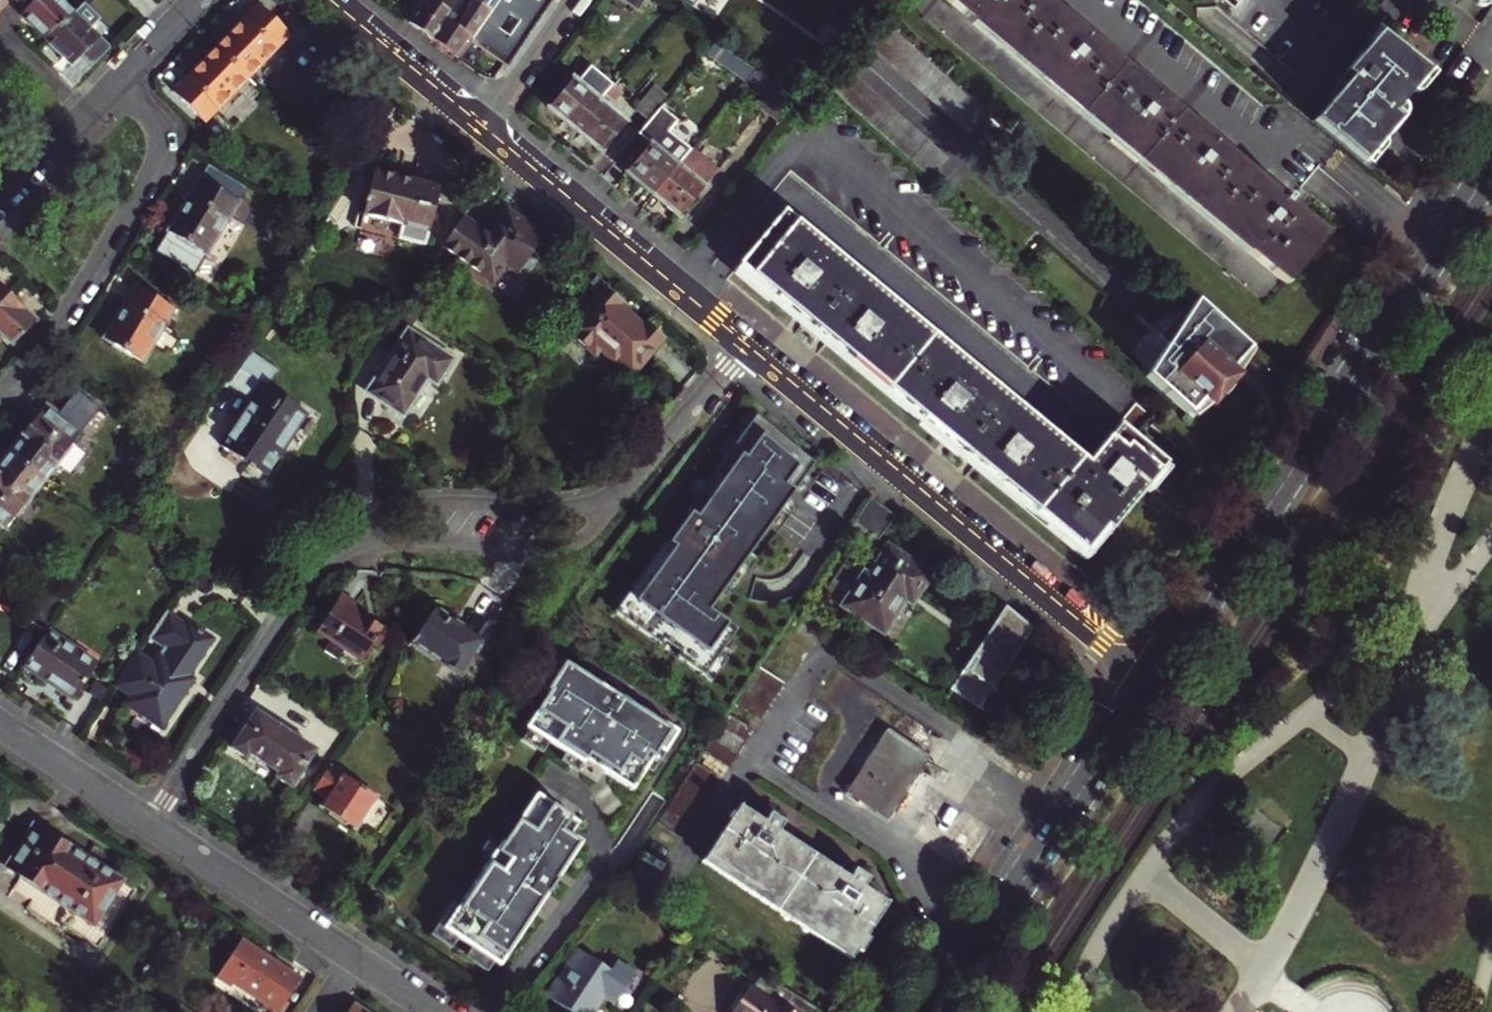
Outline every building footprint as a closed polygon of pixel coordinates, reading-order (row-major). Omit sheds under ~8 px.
[(8,4),(5,0),(0,0),(0,12),(8,4)] [(48,37),(75,8),(67,0),(20,0),(27,7),(22,12),(48,37)] [(404,19),(426,36),(452,0),(418,0),(404,19)] [(426,36),(459,60),(472,42),(505,67),(551,0),(452,0),(426,36)] [(637,10),(644,0),(623,0),(637,10)] [(1282,278),(1286,282),(1328,232),(1051,0),(949,0),(1282,278)] [(215,46),(247,78),(290,37),(258,5),(215,46)] [(75,8),(48,37),(73,62),(101,34),(75,8)] [(1375,25),(1313,123),(1371,172),(1434,72),(1375,25)] [(874,47),(933,101),(942,109),(972,136),(991,115),(913,44),(893,26),(874,47)] [(247,78),(215,46),(171,89),(203,121),(247,78)] [(621,75),(626,68),(616,60),(605,74),(615,82),(621,75)] [(757,68),(741,86),(764,103),(760,109),(778,122),(797,96),(757,68)] [(629,82),(621,75),(615,82),(606,93),(615,99),(629,82)] [(576,129),(601,99),(573,77),(549,107),(576,129)] [(669,94),(656,83),(636,108),(649,118),(669,94)] [(628,121),(601,99),(576,129),(603,151),(628,121)] [(627,173),(654,194),(691,149),(667,130),(676,118),(665,110),(643,137),(651,143),(627,173)] [(718,170),(691,149),(654,194),(681,216),(718,170)] [(441,189),(378,172),(365,215),(359,214),(356,227),(426,246),(441,189)] [(197,174),(164,227),(167,229),(159,241),(180,255),(187,242),(203,251),(235,200),(197,174)] [(491,235),(465,218),(443,251),(491,281),(504,261),(519,272),(544,235),(507,211),(491,235)] [(1085,463),(782,211),(738,265),(1082,551),(1103,527),(1108,531),(1165,463),(1132,436),(1149,414),(1136,402),(1085,463)] [(171,303),(133,279),(100,331),(138,355),(171,303)] [(0,281),(0,303),(11,291),(0,281)] [(622,304),(604,290),(568,333),(597,357),(601,352),(634,379),(666,339),(647,324),(644,327),(619,307),(622,304)] [(0,303),(0,330),(11,341),(36,316),(11,291),(0,303)] [(410,330),(423,311),(408,301),(381,341),(396,351),(368,393),(404,417),(429,379),(438,385),(455,360),(410,330)] [(1226,370),(1234,361),(1238,357),(1246,347),(1195,301),(1189,310),(1185,316),(1180,312),(1156,338),(1164,346),(1144,376),(1187,414),(1207,391),(1211,395),(1230,373),(1226,370)] [(277,372),(251,355),(230,387),(252,402),(222,447),(248,464),(247,467),(253,471),(254,468),(266,476),(281,454),(274,449),(300,410),(267,387),(277,372)] [(9,449),(44,475),(80,426),(45,400),(9,449)] [(9,449),(0,462),(0,516),(9,523),(44,475),(9,449)] [(877,541),(897,518),(872,497),(855,522),(877,541)] [(877,541),(855,522),(846,536),(866,553),(877,541)] [(871,574),(865,570),(842,605),(884,633),(913,590),(919,594),(930,578),(888,549),(871,574)] [(353,611),(338,601),(314,637),(359,667),(370,651),(375,654),(386,638),(351,615),(353,611)] [(1005,607),(952,686),(982,706),(1010,664),(1021,671),(1029,658),(1018,651),(1033,630),(1005,607)] [(167,725),(192,686),(186,682),(193,672),(214,636),(174,611),(156,639),(180,654),(174,664),(168,660),(162,669),(146,659),(127,689),(139,696),(134,704),(167,725)] [(464,633),(431,612),(408,646),(459,678),(490,629),(473,619),(464,633)] [(104,666),(53,633),(33,666),(83,698),(104,666)] [(673,727),(562,662),(545,690),(548,692),(526,729),(576,759),(581,749),(593,757),(589,762),(633,789),(658,748),(664,751),(673,736),(673,727)] [(1010,664),(982,706),(995,715),(1021,671),(1010,664)] [(759,666),(704,750),(728,766),(783,682),(759,666)] [(186,682),(192,686),(199,676),(193,672),(186,682)] [(298,788),(321,749),(260,712),(237,750),(253,760),(255,757),(284,774),(281,778),(298,788)] [(889,726),(847,791),(889,818),(891,814),(916,776),(931,753),(889,726)] [(698,762),(657,820),(680,836),(721,778),(698,762)] [(350,774),(337,767),(320,794),(332,802),(327,810),(363,832),(382,800),(347,778),(350,774)] [(988,824),(916,776),(891,814),(963,862),(988,824)] [(581,821),(536,795),(506,845),(503,844),(449,934),(508,969),(545,907),(540,905),(548,892),(552,895),(561,879),(558,877),(562,871),(565,873),(584,841),(573,834),(581,821)] [(730,818),(706,854),(856,952),(892,897),(868,881),(872,875),(857,865),(852,872),(782,827),(786,820),(770,809),(765,817),(741,801),(735,811),(730,807),(724,815),(730,818)] [(122,882),(36,824),(6,869),(91,927),(122,882)] [(853,956),(856,952),(706,854),(703,859),(853,956)] [(303,980),(243,941),(219,977),(233,987),(236,983),(267,1004),(264,1008),(270,1011),(282,1011),(303,980)] [(577,948),(546,995),(571,1011),(593,1011),(604,995),(615,1002),(635,972),(617,960),(611,970),(577,948)] [(818,1009),(761,972),(750,989),(771,1003),(765,1011),(816,1011),(818,1009)] [(347,1003),(340,1011),(360,1011),(347,1003)]
